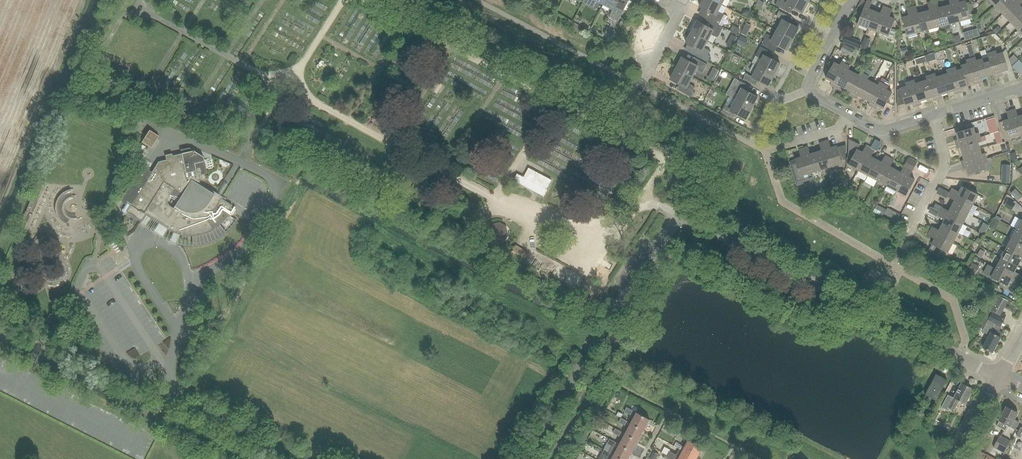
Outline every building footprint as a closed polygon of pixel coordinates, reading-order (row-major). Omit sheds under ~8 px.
[(604,4),(612,9),(609,14),(612,15),(611,16),(618,20),(624,9),(618,6),(620,0),(606,0),(604,4)] [(722,4),(714,0),(704,0),(700,7),(711,13),(708,19),(713,22),(713,21),(719,25),(725,15),(718,11),(722,4)] [(809,2),(805,0),(789,0),(789,1),(788,0),(781,0),(781,1),(778,0),(776,5),(789,12),(792,7),(803,13),(809,2)] [(869,28),(875,12),(870,9),(872,2),(868,0),(858,24),(869,28)] [(960,21),(955,0),(950,0),(951,5),(945,7),(950,24),(960,21)] [(971,19),(966,1),(960,3),(960,0),(955,0),(960,21),(971,19)] [(1018,0),(1003,0),(996,6),(1003,14),(1018,0)] [(1021,11),(1021,8),(1020,5),(1021,3),(1021,0),(1018,0),(1003,14),(1011,22),(1021,11)] [(759,1),(756,6),(761,9),(764,3),(759,1)] [(951,28),(950,24),(945,7),(939,8),(937,1),(933,2),(939,27),(940,31),(951,28)] [(929,30),(939,27),(933,2),(928,3),(930,11),(924,12),(929,30)] [(879,32),(888,8),(884,6),(881,14),(875,12),(869,28),(879,32)] [(929,30),(924,12),(919,14),(917,6),(912,7),(918,32),(929,30)] [(908,35),(918,32),(912,7),(907,9),(909,16),(903,18),(908,35)] [(892,28),(896,19),(890,17),(893,10),(888,8),(879,32),(889,36),(892,28)] [(794,39),(799,28),(788,22),(791,17),(780,11),(777,17),(783,20),(778,31),(794,39)] [(1021,26),(1021,11),(1011,22),(1018,30),(1021,26)] [(713,21),(713,22),(709,27),(698,21),(692,32),(708,41),(712,34),(718,37),(724,27),(719,25),(713,21)] [(998,26),(993,31),(997,35),(1002,30),(998,26)] [(977,29),(970,31),(972,38),(978,37),(980,36),(977,29)] [(788,50),(794,39),(778,31),(774,38),(768,34),(762,45),(773,51),(776,44),(788,50)] [(704,48),(708,41),(692,32),(686,43),(698,49),(695,55),(708,62),(708,61),(710,58),(711,56),(709,55),(711,51),(704,48)] [(747,45),(750,38),(743,35),(740,42),(747,45)] [(846,36),(843,43),(858,48),(861,42),(846,36)] [(854,49),(845,44),(841,51),(851,56),(854,49)] [(775,75),(781,64),(769,58),(772,53),(761,47),(756,56),(762,59),(759,66),(775,75)] [(992,53),(999,77),(1003,75),(1002,72),(1009,70),(1004,53),(998,55),(997,51),(992,53)] [(934,53),(928,55),(930,62),(936,60),(934,53)] [(995,78),(999,77),(992,53),(987,54),(988,57),(983,59),(988,76),(994,74),(995,78)] [(703,74),(708,65),(697,59),(694,64),(683,58),(677,69),(693,77),(697,70),(703,74)] [(988,76),(983,59),(977,61),(976,58),(971,59),(979,83),(983,82),(982,78),(988,76)] [(975,84),(979,83),(971,59),(967,60),(968,64),(962,66),(963,69),(967,83),(968,83),(974,81),(975,84)] [(834,87),(846,65),(842,62),(840,65),(835,62),(826,78),(832,82),(831,85),(834,87)] [(1021,67),(1018,63),(1013,67),(1017,72),(1021,67)] [(846,89),(854,73),(849,70),(851,67),(846,65),(834,87),(838,89),(840,86),(846,89)] [(769,86),(775,75),(759,66),(753,77),(747,74),(744,79),(755,85),(758,80),(769,86)] [(963,69),(957,71),(956,67),(952,69),(959,93),(963,92),(962,88),(969,86),(968,83),(967,83),(963,69)] [(714,68),(711,73),(717,76),(719,71),(714,68)] [(689,84),(693,77),(677,69),(671,80),(682,86),(680,91),(693,98),(696,93),(693,91),(696,87),(689,84)] [(955,94),(959,93),(952,69),(947,70),(948,74),(942,76),(948,93),(954,91),(955,94)] [(854,97),(865,75),(861,72),(859,75),(854,73),(846,89),(852,92),(850,95),(854,97)] [(948,93),(942,76),(937,77),(936,74),(931,75),(939,99),(943,98),(942,95),(948,93)] [(865,99),(873,83),(868,80),(870,77),(865,75),(854,97),(857,99),(859,96),(865,99)] [(935,101),(939,99),(931,75),(926,77),(928,80),(922,82),(927,99),(934,97),(935,101)] [(752,108),(758,97),(747,91),(750,86),(739,80),(734,89),(740,93),(736,100),(752,108)] [(927,99),(922,82),(916,84),(915,80),(911,82),(918,106),(922,105),(921,101),(927,99)] [(873,107),(884,85),(880,82),(878,86),(873,83),(865,99),(871,102),(869,105),(873,107)] [(914,107),(918,106),(911,82),(906,83),(907,87),(897,90),(898,106),(906,104),(906,106),(913,104),(914,107)] [(884,109),(893,93),(887,90),(889,87),(884,85),(873,107),(876,109),(878,106),(884,109)] [(747,119),(752,108),(736,100),(733,106),(727,103),(722,112),(733,118),(735,113),(747,119)] [(1019,117),(1016,109),(1012,111),(1019,135),(1021,134),(1021,116),(1019,117)] [(1009,139),(1019,135),(1012,111),(1007,112),(1009,120),(1003,121),(1009,139)] [(956,145),(981,137),(979,133),(976,134),(974,128),(957,133),(959,139),(955,140),(956,145)] [(146,136),(155,142),(158,136),(149,130),(146,136)] [(151,148),(155,142),(146,136),(142,142),(151,148)] [(963,154),(980,149),(979,143),(982,142),(981,137),(956,145),(958,149),(961,148),(963,154)] [(859,170),(871,148),(867,145),(863,152),(858,150),(861,145),(848,139),(847,159),(851,161),(849,165),(859,170)] [(832,167),(843,163),(842,161),(846,160),(846,145),(838,148),(837,146),(831,148),(829,140),(824,142),(832,167)] [(822,170),(832,167),(824,142),(820,143),(822,151),(816,153),(822,170)] [(822,170),(816,153),(811,154),(809,147),(804,148),(812,173),(822,170)] [(141,168),(120,200),(127,205),(128,204),(130,205),(126,212),(142,222),(146,216),(166,228),(168,229),(169,230),(170,231),(171,231),(172,232),(173,232),(174,232),(175,233),(176,233),(177,234),(178,234),(179,234),(180,235),(181,235),(182,235),(183,235),(184,236),(185,236),(186,236),(187,236),(188,236),(189,236),(190,236),(191,236),(192,236),(192,245),(194,245),(198,244),(202,244),(207,242),(211,241),(215,239),(219,237),(222,235),(224,233),(226,232),(220,225),(222,223),(225,220),(227,218),(229,215),(227,214),(232,205),(222,199),(223,197),(213,191),(212,193),(199,184),(201,181),(199,175),(206,173),(202,156),(189,148),(178,150),(179,154),(172,156),(173,158),(158,162),(151,173),(148,171),(149,169),(143,165),(141,168)] [(812,173),(804,148),(799,150),(802,157),(796,159),(798,167),(792,169),(797,186),(804,184),(803,183),(813,180),(811,173),(812,173)] [(868,176),(877,160),(872,157),(875,150),(871,148),(859,170),(868,176)] [(963,165),(987,158),(985,153),(982,154),(980,149),(963,154),(965,160),(961,161),(963,165)] [(878,181),(890,158),(886,156),(882,162),(877,160),(868,176),(878,181)] [(887,186),(896,170),(891,167),(894,160),(890,158),(878,181),(887,186)] [(985,164),(988,163),(987,158),(963,165),(964,169),(967,168),(969,175),(987,170),(985,164)] [(909,168),(913,161),(908,159),(905,166),(909,168)] [(909,168),(913,170),(917,163),(913,161),(909,168)] [(894,196),(897,191),(909,168),(905,166),(901,173),(896,170),(887,186),(885,191),(894,196)] [(1010,185),(1011,167),(1003,167),(1002,185),(1010,185)] [(547,189),(552,180),(529,168),(524,177),(518,174),(515,179),(545,196),(548,190),(547,189)] [(910,177),(913,170),(909,168),(897,191),(907,196),(915,180),(910,177)] [(28,229),(48,182),(40,179),(21,226),(28,229)] [(973,205),(979,195),(963,186),(960,192),(953,188),(951,193),(973,205)] [(1012,190),(1008,195),(1015,201),(1019,197),(1012,190)] [(978,207),(973,205),(951,193),(948,197),(955,201),(953,206),(968,214),(973,217),(978,207)] [(1006,198),(1003,206),(1012,211),(1016,203),(1006,198)] [(935,204),(933,208),(941,212),(943,208),(935,204)] [(963,224),(968,214),(953,206),(950,211),(943,208),(941,212),(963,224)] [(892,207),(888,211),(897,219),(901,215),(892,207)] [(968,226),(963,224),(941,212),(938,216),(945,220),(943,225),(958,233),(963,236),(968,226)] [(503,233),(501,228),(496,225),(490,226),(487,232),(488,237),(486,242),(491,244),(494,240),(500,239),(503,233)] [(954,243),(958,233),(943,225),(940,230),(933,227),(931,231),(954,243)] [(1017,229),(1012,239),(1021,244),(1021,232),(1017,229)] [(948,253),(954,243),(931,231),(928,235),(935,239),(932,244),(948,253)] [(1012,239),(1007,249),(1021,257),(1021,244),(1012,239)] [(527,252),(515,244),(509,253),(511,255),(508,259),(518,265),(527,252)] [(1007,249),(1002,258),(1018,267),(1021,261),(1021,262),(1021,257),(1007,249)] [(1018,267),(1002,258),(997,268),(1020,280),(1021,276),(1021,275),(1015,272),(1018,267)] [(973,263),(969,270),(975,273),(978,266),(973,263)] [(989,264),(984,274),(992,278),(997,269),(989,264)] [(1018,284),(1020,280),(997,268),(997,269),(992,278),(1008,286),(1011,281),(1018,284)] [(1005,308),(1008,301),(999,296),(991,310),(1001,315),(1005,308)] [(983,347),(984,348),(993,352),(1001,337),(1000,337),(1002,333),(998,331),(1005,319),(993,313),(989,320),(988,320),(982,331),(989,335),(983,347)] [(935,404),(946,383),(935,377),(924,398),(935,404)] [(965,405),(973,390),(962,384),(954,398),(948,395),(943,405),(954,411),(959,401),(965,405)] [(1014,419),(1018,413),(1017,412),(1018,411),(1012,408),(1011,409),(1007,407),(1004,413),(1001,411),(997,420),(1000,421),(997,427),(1005,431),(1008,425),(1016,429),(1020,422),(1014,419)] [(637,413),(631,424),(644,431),(650,420),(637,413)] [(929,423),(937,427),(940,422),(937,421),(941,415),(938,413),(935,420),(932,418),(929,423)] [(628,422),(621,418),(619,423),(625,427),(628,422)] [(631,424),(626,435),(638,441),(644,431),(631,424)] [(626,435),(620,445),(633,452),(638,441),(626,435)] [(1010,441),(1000,436),(993,447),(1003,453),(1010,441)] [(703,449),(689,441),(685,449),(681,446),(679,450),(680,450),(683,452),(697,458),(703,449)] [(614,456),(620,458),(629,458),(633,452),(620,445),(614,456)] [(683,452),(680,450),(677,455),(669,451),(667,456),(673,458),(697,458),(683,452)]
